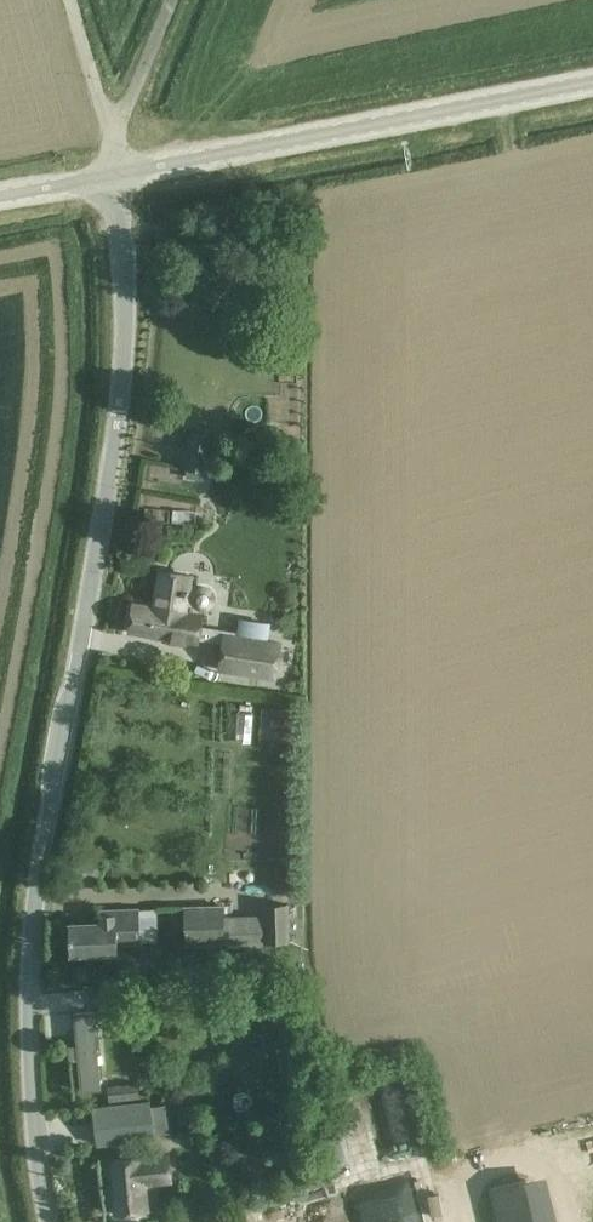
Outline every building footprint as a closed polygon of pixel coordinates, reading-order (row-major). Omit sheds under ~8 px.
[(186,468),(207,472),(213,434),(191,431),(186,468)] [(285,456),(282,463),(284,470),(291,473),(298,470),(301,464),(300,456),(293,453),(285,456)] [(169,523),(200,522),(200,499),(169,500),(169,523)] [(128,631),(152,635),(197,642),(202,614),(183,611),(189,575),(161,571),(155,607),(133,603),(128,631)] [(191,594),(190,600),(191,605),(194,609),(199,612),(205,613),(210,611),(214,607),(216,603),(216,597),(214,591),(209,588),(204,586),(199,587),(194,589),(191,594)] [(225,640),(220,673),(274,682),(279,649),(256,645),(259,631),(241,628),(238,643),(225,640)] [(238,712),(235,742),(252,743),(254,713),(238,712)] [(270,717),(270,728),(282,729),(283,718),(270,717)] [(225,923),(225,907),(184,908),(185,945),(264,942),(290,942),(289,908),(289,904),(261,905),(261,922),(225,923)] [(299,908),(289,908),(290,942),(290,943),(300,943),(299,908)] [(70,954),(94,953),(118,953),(117,943),(139,942),(138,909),(99,911),(100,923),(69,924),(70,954)] [(125,994),(98,996),(101,1027),(128,1025),(127,1009),(125,994)] [(101,1089),(94,1011),(75,1013),(81,1091),(101,1089)] [(140,1098),(139,1084),(108,1087),(110,1101),(140,1098)] [(341,1098),(359,1167),(393,1158),(376,1089),(341,1098)] [(147,1101),(118,1105),(94,1108),(98,1144),(151,1138),(147,1101)] [(168,1154),(140,1157),(140,1156),(109,1159),(115,1214),(146,1211),(143,1185),(172,1181),(168,1154)]
